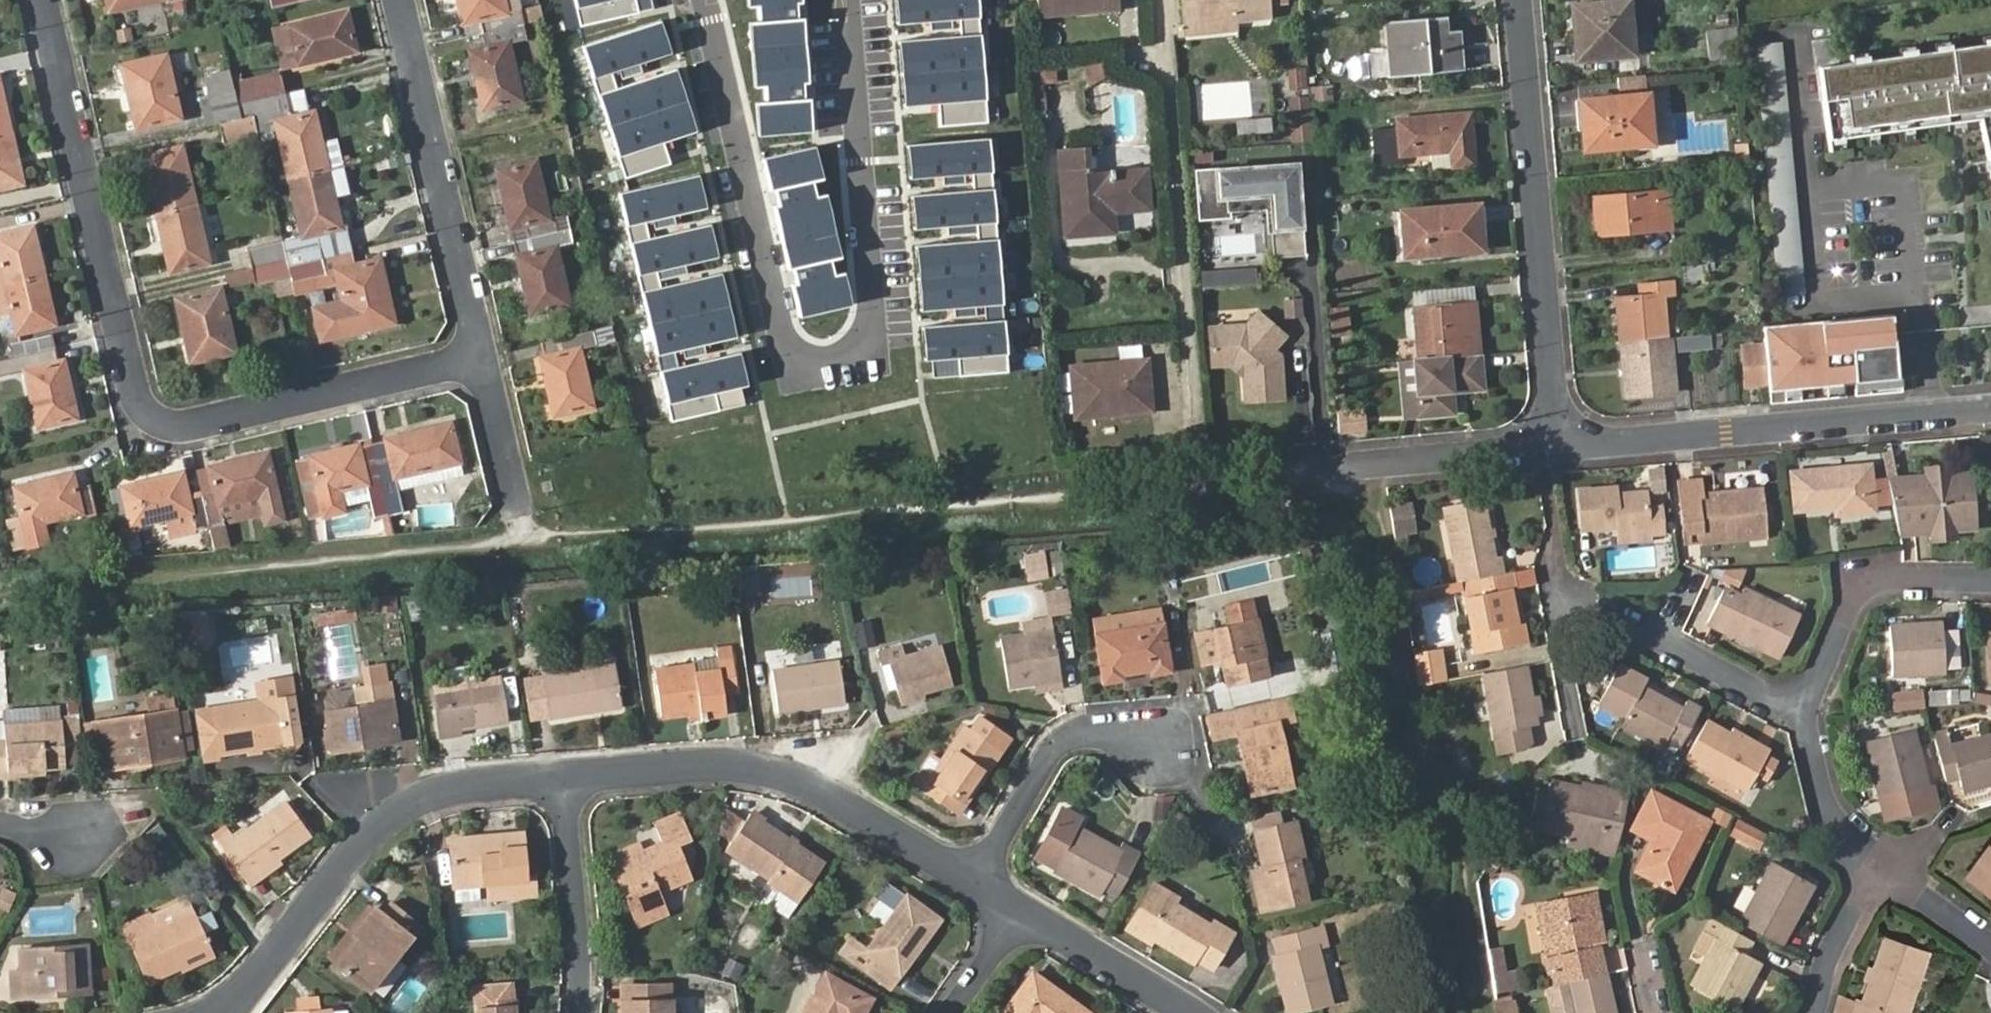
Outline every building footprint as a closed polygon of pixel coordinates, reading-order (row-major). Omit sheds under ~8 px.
[(103,12),(155,0),(100,0),(103,12)] [(311,0),(268,0),(270,10),(311,0)] [(519,24),(516,12),(501,14),(498,0),(453,0),(458,25),(475,21),(478,34),(519,24)] [(582,26),(641,12),(639,0),(576,0),(582,26)] [(806,83),(811,82),(805,17),(800,17),(799,2),(804,2),(804,0),(759,0),(759,6),(761,21),(766,86),(767,101),(770,135),(815,131),(812,97),(807,98),(806,83)] [(904,0),(897,0),(899,23),(906,23),(904,0)] [(980,0),(904,0),(906,23),(961,18),(963,35),(907,39),(913,105),(938,103),(940,126),(990,121),(980,0)] [(1036,16),(1089,12),(1089,6),(1119,5),(1119,0),(1035,0),(1036,16)] [(1185,17),(1221,15),(1221,4),(1235,3),(1235,14),(1270,12),(1270,0),(1184,0),(1185,17)] [(1221,15),(1185,17),(1186,28),(1236,24),(1235,14),(1235,3),(1221,4),(1221,15)] [(1631,3),(1622,4),(1622,20),(1632,18),(1631,3)] [(1622,20),(1622,4),(1572,7),(1578,63),(1636,59),(1632,18),(1622,20)] [(1386,15),(1391,69),(1468,64),(1466,25),(1447,26),(1446,11),(1386,15)] [(283,26),(293,65),(351,52),(342,13),(283,26)] [(663,20),(656,23),(667,55),(673,53),(663,20)] [(766,86),(761,21),(750,21),(756,87),(766,86)] [(656,23),(584,46),(627,178),(674,164),(667,142),(692,133),(671,71),(619,87),(614,72),(667,55),(656,23)] [(522,40),(519,24),(478,34),(481,49),(465,53),(478,110),(515,103),(503,44),(522,40)] [(1733,31),(1708,31),(1708,46),(1717,46),(1717,51),(1733,51),(1733,31)] [(913,105),(907,39),(901,39),(906,105),(913,105)] [(1820,46),(1832,142),(1958,124),(1982,121),(1990,162),(1990,42),(1837,67),(1832,44),(1820,46)] [(1783,45),(1756,47),(1778,276),(1806,274),(1783,45)] [(1085,60),(1086,82),(1107,80),(1105,47),(1061,50),(1062,61),(1085,60)] [(118,68),(131,127),(175,118),(161,58),(118,68)] [(1289,62),(1291,82),(1302,81),(1300,61),(1289,62)] [(1046,108),(1045,78),(1058,78),(1058,64),(1031,65),(1032,108),(1046,108)] [(699,131),(678,68),(671,71),(692,133),(699,131)] [(248,103),(278,97),(274,76),(229,87),(230,89),(233,106),(248,103)] [(1331,84),(1310,87),(1313,104),(1334,101),(1331,84)] [(199,96),(206,127),(211,126),(252,117),(248,103),(233,106),(230,89),(199,96)] [(304,89),(288,93),(293,111),(309,107),(304,89)] [(1582,97),(1586,148),(1653,144),(1649,93),(1582,97)] [(282,183),(324,173),(311,113),(284,119),(278,97),(248,103),(252,117),(254,126),(269,122),(282,183)] [(1313,97),(1291,97),(1290,142),(1312,143),(1313,97)] [(9,139),(0,100),(0,141),(9,139)] [(770,135),(767,101),(757,102),(760,135),(770,135)] [(1373,121),(1376,158),(1402,156),(1402,146),(1453,142),(1454,160),(1478,159),(1473,107),(1398,112),(1399,120),(1373,121)] [(254,126),(252,117),(211,126),(214,141),(255,132),(254,126)] [(1006,303),(991,137),(916,143),(919,177),(974,172),(975,189),(920,193),(923,228),(979,223),(980,239),(925,244),(930,310),(1006,303)] [(9,139),(0,141),(0,191),(19,187),(9,139)] [(919,177),(916,143),(909,144),(912,178),(919,177)] [(826,178),(818,145),(809,147),(816,181),(826,178)] [(816,181),(809,147),(765,157),(773,191),(777,190),(781,204),(776,205),(791,269),(796,268),(799,282),(794,283),(802,317),(844,307),(837,274),(834,259),(819,195),(816,181)] [(139,156),(152,216),(191,207),(177,148),(139,156)] [(1147,207),(1144,169),(1112,172),(1111,168),(1103,169),(1102,172),(1087,173),(1085,149),(1057,151),(1065,234),(1102,231),(1100,211),(1110,210),(1147,207)] [(523,239),(564,229),(561,215),(541,220),(528,161),(490,169),(503,228),(519,225),(523,239)] [(1294,164),(1195,172),(1199,218),(1226,216),(1224,198),(1269,194),(1271,229),(1299,227),(1296,185),(1290,181),(1290,176),(1295,176),(1294,164)] [(1752,185),(1750,167),(1739,167),(1741,185),(1752,185)] [(337,231),(324,173),(282,183),(295,240),(337,231)] [(709,207),(701,174),(695,176),(702,209),(709,207)] [(702,209),(695,176),(621,193),(659,355),(733,338),(717,274),(663,286),(660,272),(715,258),(706,225),(652,239),(648,221),(702,209)] [(1595,194),(1598,233),(1671,226),(1669,189),(1595,194)] [(844,257),(829,193),(819,195),(834,259),(844,257)] [(923,228),(920,193),(914,194),(916,228),(923,228)] [(1403,206),(1406,249),(1439,246),(1439,251),(1487,247),(1483,201),(1403,206)] [(1396,249),(1406,249),(1403,206),(1394,207),(1396,249)] [(191,207),(152,216),(165,272),(204,263),(191,207)] [(1113,231),(1110,210),(1100,211),(1102,231),(1113,231)] [(721,257),(713,223),(706,225),(715,258),(721,257)] [(1299,227),(1271,229),(1273,250),(1300,248),(1299,227)] [(567,242),(564,229),(523,239),(525,250),(510,254),(523,313),(562,304),(548,245),(567,242)] [(41,282),(30,230),(0,237),(0,285),(2,291),(41,282)] [(1219,253),(1261,253),(1261,234),(1219,235),(1219,253)] [(286,269),(319,261),(314,242),(282,249),(285,261),(286,269)] [(239,253),(244,271),(285,261),(282,249),(281,243),(239,253)] [(930,310),(925,244),(918,244),(923,310),(930,310)] [(285,261),(244,271),(248,287),(288,277),(286,269),(285,261)] [(288,277),(290,284),(322,277),(319,261),(286,269),(288,277)] [(339,299),(306,306),(313,338),(386,322),(371,261),(332,269),(339,299)] [(1249,271),(1217,274),(1218,288),(1250,285),(1249,271)] [(740,337),(724,272),(717,274),(733,338),(740,337)] [(854,305),(847,272),(837,274),(844,307),(854,305)] [(1217,274),(1199,276),(1200,289),(1218,288),(1217,274)] [(1622,341),(1668,338),(1665,296),(1675,295),(1674,281),(1640,285),(1640,296),(1619,299),(1622,341)] [(41,282),(2,291),(0,292),(0,320),(7,318),(12,338),(52,329),(41,282)] [(1416,291),(1417,303),(1477,299),(1476,286),(1416,291)] [(172,302),(186,363),(228,354),(214,293),(172,302)] [(1419,306),(1423,357),(1478,353),(1476,321),(1486,320),(1484,301),(1419,306)] [(1349,306),(1329,309),(1334,337),(1354,333),(1349,306)] [(1891,317),(1765,329),(1772,403),(1904,392),(1903,381),(1897,382),(1891,317)] [(1012,371),(1007,319),(931,325),(934,359),(960,357),(962,375),(1012,371)] [(1209,337),(1212,372),(1241,371),(1244,367),(1250,371),(1247,376),(1250,408),(1282,405),(1278,362),(1271,356),(1283,341),(1255,320),(1244,333),(1209,337)] [(612,325),(592,331),(597,347),(616,342),(612,325)] [(934,359),(931,325),(925,325),(928,360),(934,359)] [(592,345),(588,332),(536,344),(538,357),(531,359),(545,416),(588,407),(574,349),(592,345)] [(1722,345),(1721,332),(1711,333),(1711,346),(1722,345)] [(1676,393),(1672,337),(1668,338),(1622,341),(1626,397),(1676,393)] [(12,363),(52,353),(49,340),(9,348),(12,363)] [(1769,383),(1766,346),(1744,348),(1747,386),(1769,383)] [(736,353),(744,386),(751,385),(743,351),(736,353)] [(1414,357),(1418,414),(1454,410),(1453,390),(1497,386),(1494,351),(1478,353),(1423,357),(1414,357)] [(52,353),(12,363),(0,365),(0,379),(19,375),(34,431),(76,421),(62,364),(55,366),(52,353)] [(736,353),(662,370),(674,421),(723,411),(719,393),(744,386),(736,353)] [(1414,357),(1404,359),(1408,415),(1418,414),(1414,357)] [(1071,371),(1076,420),(1150,414),(1147,365),(1071,371)] [(369,446),(383,502),(396,498),(391,476),(455,460),(445,421),(381,436),(383,442),(369,446)] [(369,505),(383,502),(369,446),(355,448),(354,444),(307,455),(321,515),(343,511),(338,490),(364,484),(369,505)] [(215,490),(202,492),(211,531),(224,528),(223,523),(220,510),(262,501),(265,514),(266,523),(283,519),(269,454),(210,467),(215,490)] [(210,467),(197,470),(202,492),(215,490),(210,467)] [(1795,472),(1797,510),(1839,508),(1839,514),(1877,511),(1873,467),(1795,472)] [(1928,470),(1928,477),(1929,481),(1948,479),(1949,475),(1949,467),(1928,470)] [(1652,502),(1666,502),(1666,468),(1651,468),(1652,502)] [(211,531),(202,492),(188,496),(182,472),(122,486),(131,526),(191,512),(197,534),(211,531)] [(1889,481),(1900,536),(1929,533),(1928,529),(1954,527),(1954,530),(1974,529),(1969,473),(1949,475),(1948,479),(1929,481),(1928,477),(1889,481)] [(13,489),(23,528),(82,515),(83,519),(97,516),(90,488),(76,491),(72,475),(13,489)] [(1752,536),(1752,542),(1768,541),(1764,491),(1705,495),(1704,481),(1682,483),(1686,541),(1702,540),(1752,536)] [(1654,532),(1655,536),(1666,535),(1663,507),(1650,508),(1648,494),(1619,497),(1618,491),(1583,494),(1585,532),(1609,530),(1608,523),(1621,522),(1622,529),(1622,534),(1654,532)] [(223,523),(265,514),(262,501),(220,510),(223,523)] [(1475,581),(1506,575),(1503,558),(1496,559),(1485,501),(1447,509),(1463,584),(1475,581)] [(1415,503),(1391,505),(1393,539),(1418,537),(1415,503)] [(1928,529),(1929,533),(1929,540),(1955,538),(1954,530),(1954,527),(1928,529)] [(211,531),(215,547),(228,545),(224,528),(211,531)] [(1655,541),(1655,536),(1654,532),(1622,534),(1623,543),(1655,541)] [(1702,546),(1752,542),(1752,536),(1702,540),(1702,546)] [(745,575),(749,601),(766,597),(762,573),(745,575)] [(1519,589),(1516,573),(1506,575),(1475,581),(1478,596),(1469,599),(1479,653),(1529,644),(1526,624),(1518,625),(1511,590),(1519,589)] [(1047,589),(1047,615),(1071,614),(1071,589),(1047,589)] [(1526,624),(1519,589),(1511,590),(1518,625),(1526,624)] [(1724,595),(1712,621),(1727,629),(1725,633),(1758,647),(1761,640),(1785,651),(1801,616),(1744,590),(1741,597),(1739,602),(1724,595)] [(1725,591),(1724,595),(1739,602),(1741,597),(1725,591)] [(1419,592),(1407,594),(1408,601),(1408,602),(1420,600),(1419,592)] [(374,597),(376,615),(398,613),(396,595),(374,597)] [(355,608),(314,614),(316,627),(357,621),(355,608)] [(1094,619),(1104,681),(1124,678),(1123,673),(1150,669),(1151,674),(1171,671),(1164,623),(1161,609),(1094,619)] [(242,621),(246,641),(272,637),(268,617),(242,621)] [(855,622),(860,647),(876,643),(871,619),(855,622)] [(1229,685),(1268,676),(1256,619),(1195,633),(1203,664),(1223,660),(1229,685)] [(1727,629),(1712,621),(1709,627),(1725,633),(1727,629)] [(1892,626),(1893,674),(1945,672),(1945,624),(1892,626)] [(1002,638),(1010,687),(1062,678),(1054,629),(1002,638)] [(1959,670),(1959,633),(1949,633),(1948,669),(1959,670)] [(1782,657),(1785,651),(1761,640),(1758,647),(1782,657)] [(891,662),(901,702),(925,695),(924,689),(952,681),(943,647),(906,656),(903,644),(878,651),(882,664),(891,662)] [(701,712),(702,718),(726,715),(724,694),(738,692),(731,645),(718,647),(719,658),(694,661),(694,664),(656,669),(663,718),(691,714),(701,712)] [(1442,655),(1417,660),(1417,661),(1419,671),(1444,666),(1442,655)] [(774,670),(780,713),(846,703),(840,660),(774,670)] [(542,674),(550,718),(622,706),(615,662),(542,674)] [(1444,666),(1419,671),(1422,688),(1447,683),(1448,683),(1444,666)] [(1534,697),(1529,667),(1489,675),(1500,733),(1504,755),(1528,751),(1533,746),(1533,745),(1530,728),(1540,726),(1538,717),(1534,697)] [(1602,704),(1627,717),(1623,725),(1665,749),(1669,740),(1682,747),(1701,710),(1687,703),(1683,710),(1644,688),(1647,681),(1621,667),(1602,704)] [(1273,696),(1268,676),(1229,685),(1233,704),(1273,696)] [(435,689),(443,737),(460,734),(460,729),(507,722),(499,678),(435,689)] [(215,710),(222,753),(299,741),(292,698),(289,680),(257,685),(259,703),(215,710)] [(362,741),(399,735),(391,683),(357,689),(360,706),(327,712),(333,751),(364,747),(362,741)] [(1896,713),(1927,708),(1923,686),(1892,692),(1896,713)] [(1929,705),(1960,704),(1960,689),(1928,690),(1929,705)] [(1990,707),(1990,694),(1977,691),(1974,703),(1990,707)] [(150,713),(178,706),(175,693),(147,699),(150,713)] [(1297,721),(1290,695),(1273,699),(1279,725),(1297,721)] [(1541,695),(1534,697),(1538,717),(1545,715),(1541,695)] [(1279,725),(1273,699),(1234,708),(1240,733),(1253,794),(1292,785),(1279,725)] [(1234,708),(1207,714),(1213,740),(1240,733),(1234,708)] [(95,723),(103,764),(119,761),(120,766),(140,764),(140,758),(181,751),(175,711),(95,723)] [(964,727),(932,775),(922,790),(954,812),(979,775),(983,778),(1002,752),(996,749),(1007,733),(981,716),(971,732),(964,727)] [(62,722),(5,726),(4,722),(0,722),(0,778),(10,777),(10,772),(45,769),(66,768),(64,742),(80,741),(78,721),(62,722)] [(1736,737),(1708,722),(1689,758),(1750,790),(1768,755),(1756,748),(1759,744),(1738,733),(1736,737)] [(1936,734),(1948,780),(1961,778),(1963,787),(1990,780),(1990,738),(1953,747),(1949,731),(1936,734)] [(1012,737),(1007,733),(996,749),(1002,752),(1012,737)] [(1870,744),(1882,802),(1928,790),(1916,733),(1870,744)] [(400,741),(399,735),(362,741),(364,747),(400,741)] [(182,757),(181,751),(140,758),(140,764),(182,757)] [(119,761),(103,764),(103,770),(120,766),(119,761)] [(922,790),(932,775),(924,769),(913,784),(922,790)] [(958,814),(983,778),(979,775),(954,812),(958,814)] [(1963,787),(1965,794),(1990,787),(1990,780),(1963,787)] [(1618,859),(1633,795),(1610,790),(1609,796),(1584,790),(1554,784),(1551,797),(1539,795),(1535,815),(1547,817),(1544,832),(1574,838),(1600,844),(1598,851),(1597,855),(1618,859)] [(1609,796),(1610,790),(1586,785),(1584,790),(1609,796)] [(1661,834),(1658,840),(1642,871),(1672,886),(1689,852),(1694,856),(1711,822),(1655,794),(1641,823),(1661,834)] [(216,838),(246,879),(277,857),(309,834),(287,803),(236,839),(229,829),(216,838)] [(1279,811),(1251,817),(1263,867),(1273,909),(1309,901),(1299,859),(1305,857),(1296,819),(1282,823),(1279,811)] [(611,855),(640,924),(668,912),(659,891),(688,879),(675,845),(691,837),(682,813),(656,824),(664,842),(643,850),(641,843),(611,855)] [(727,849),(770,879),(769,881),(799,901),(825,863),(752,813),(727,849)] [(1547,817),(1535,815),(1532,829),(1544,832),(1547,817)] [(1763,853),(1772,834),(1738,818),(1729,837),(1763,853)] [(1637,830),(1658,840),(1661,834),(1641,823),(1637,830)] [(1078,828),(1054,870),(1100,897),(1105,887),(1117,894),(1141,855),(1124,845),(1119,851),(1078,828)] [(487,843),(453,846),(457,884),(491,882),(492,897),(533,893),(532,879),(526,879),(522,833),(487,836),(487,843)] [(452,839),(453,846),(487,843),(487,836),(452,839)] [(1572,846),(1598,851),(1600,844),(1574,838),(1572,846)] [(1689,852),(1672,886),(1677,889),(1694,856),(1689,852)] [(277,857),(246,879),(251,885),(282,864),(277,857)] [(1980,872),(1990,881),(1990,857),(1980,872)] [(1273,909),(1263,867),(1253,869),(1263,911),(1273,909)] [(1777,868),(1744,925),(1778,944),(1790,922),(1794,925),(1814,888),(1777,868)] [(1980,872),(1975,879),(1990,891),(1990,881),(1980,872)] [(920,936),(935,915),(890,882),(879,897),(897,911),(869,950),(851,938),(841,953),(891,989),(926,940),(920,936)] [(1155,883),(1134,919),(1157,933),(1154,940),(1194,963),(1196,959),(1213,969),(1230,938),(1175,904),(1179,897),(1155,883)] [(342,912),(352,921),(369,902),(360,893),(342,912)] [(1541,908),(1550,952),(1604,939),(1596,897),(1541,908)] [(203,932),(196,918),(188,900),(152,916),(151,914),(127,925),(151,980),(183,966),(181,962),(210,948),(203,932)] [(360,939),(338,964),(370,989),(421,925),(394,903),(383,915),(376,909),(354,934),(360,939)] [(208,912),(196,918),(203,932),(215,926),(208,912)] [(941,919),(935,915),(920,936),(926,940),(941,919)] [(1157,933),(1134,919),(1127,928),(1152,943),(1154,940),(1157,933)] [(1778,944),(1782,947),(1794,925),(1790,922),(1778,944)] [(1728,925),(1695,986),(1735,1011),(1761,964),(1746,955),(1754,941),(1728,925)] [(1277,957),(1291,1012),(1332,1002),(1318,947),(1326,945),(1322,927),(1276,938),(1281,956),(1277,957)] [(331,958),(338,964),(360,939),(354,934),(352,932),(331,958)] [(1935,955),(1895,941),(1871,1006),(1867,1004),(1864,1012),(1916,1012),(1935,955)] [(1607,947),(1610,967),(1626,964),(1623,944),(1607,947)] [(49,990),(88,987),(86,947),(19,951),(21,972),(11,973),(12,998),(50,996),(49,990)] [(1490,948),(1493,994),(1519,992),(1518,968),(1507,969),(1506,947),(1490,948)] [(181,962),(183,966),(184,968),(214,955),(210,948),(181,962)] [(1553,975),(1556,988),(1571,985),(1607,976),(1601,949),(1575,955),(1579,970),(1553,975)] [(805,1012),(865,1012),(873,1000),(827,973),(805,1012)] [(1005,1012),(1088,1012),(1033,974),(1005,1012)] [(1607,976),(1571,985),(1577,1012),(1616,1012),(1607,976)] [(516,1002),(510,1002),(509,985),(476,988),(478,1012),(517,1012),(516,1002)] [(624,986),(625,1004),(635,1003),(635,987),(624,986)] [(625,1012),(671,1012),(670,986),(635,987),(635,1003),(625,1004),(625,1012)] [(88,994),(88,987),(49,990),(50,996),(88,994)] [(299,1012),(307,1012),(321,1012),(320,996),(298,998),(299,1012)] [(1497,1006),(1499,1012),(1517,1012),(1515,1003),(1497,1006)]
